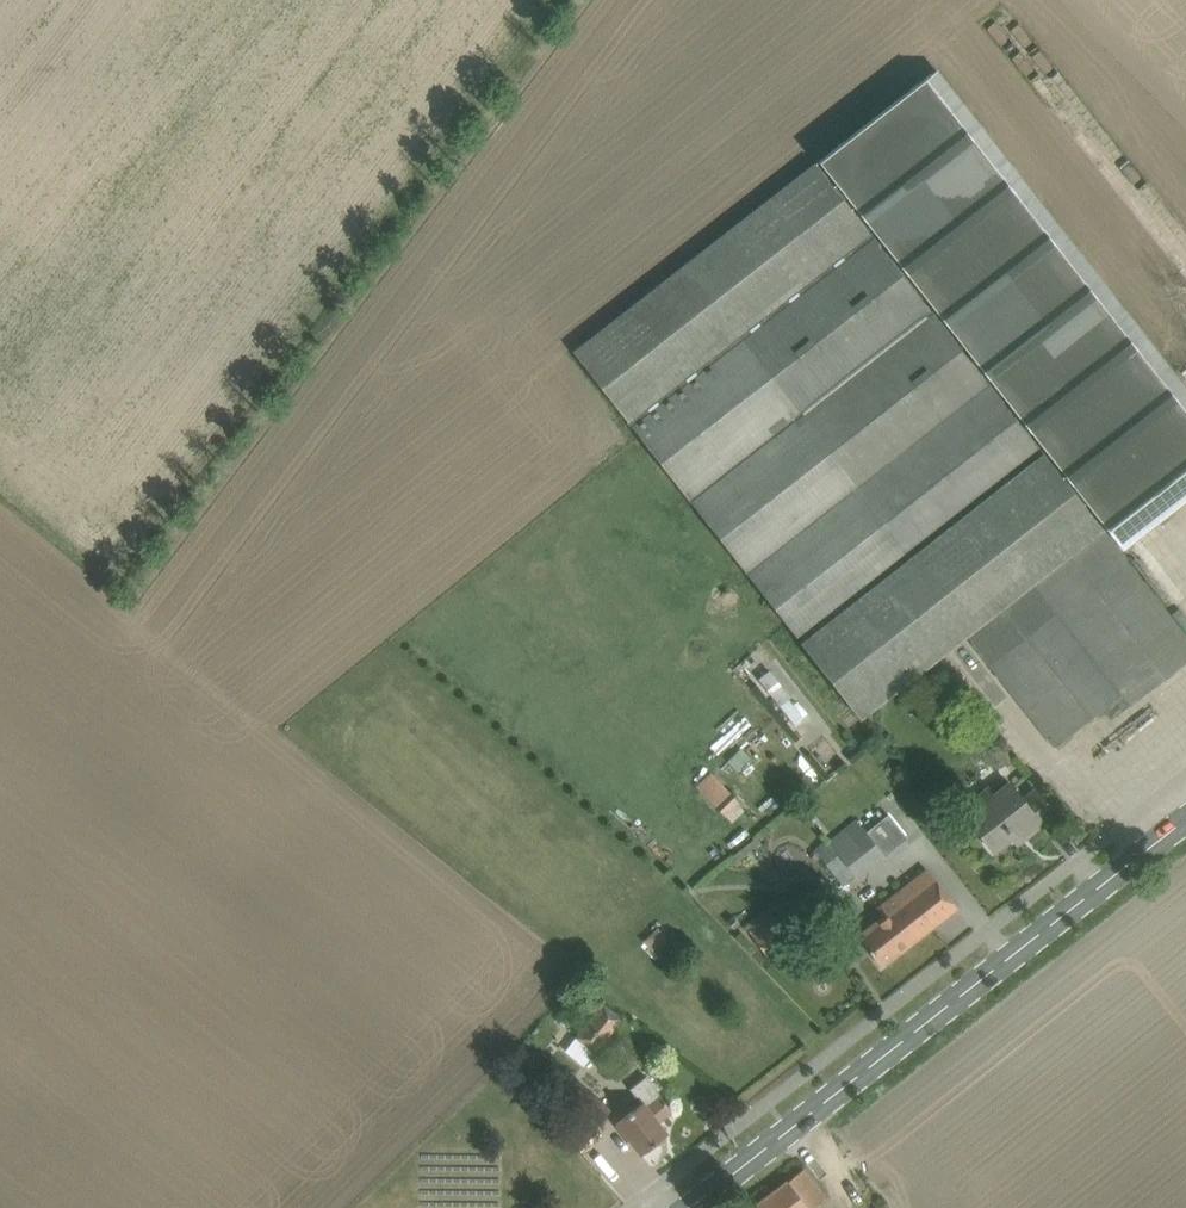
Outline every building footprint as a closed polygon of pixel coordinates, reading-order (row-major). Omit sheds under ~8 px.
[(801,641),(813,656),(864,714),(939,657),(968,634),(1056,745),(1103,708),(1112,719),(1130,704),(1131,705),(1185,661),(1185,637),(1117,548),(1185,494),(1185,398),(931,72),(815,163),(574,351),(801,641)] [(1126,541),(1164,589),(1185,572),(1147,525),(1126,541)] [(695,787),(725,819),(740,805),(711,773),(695,787)] [(970,814),(967,817),(993,850),(1024,827),(1029,834),(1054,813),(1036,790),(1024,799),(1010,782),(991,797),(985,789),(964,806),(970,814)] [(856,823),(818,853),(830,868),(843,858),(858,876),(883,857),(856,823)] [(858,936),(867,947),(882,966),(957,906),(927,869),(892,897),(886,889),(872,901),(883,916),(858,936)] [(747,929),(768,955),(790,938),(770,911),(747,929)] [(642,943),(659,960),(674,945),(657,928),(642,943)] [(572,1040),(593,1058),(623,1022),(594,999),(576,1021),(583,1027),(572,1040)] [(553,1021),(563,1030),(573,1019),(563,1010),(553,1021)] [(535,1058),(524,1071),(542,1087),(553,1074),(535,1058)] [(571,1075),(554,1094),(594,1128),(611,1109),(571,1075)] [(642,1103),(617,1123),(626,1135),(641,1154),(668,1132),(659,1121),(672,1110),(645,1077),(631,1088),(642,1103)]
